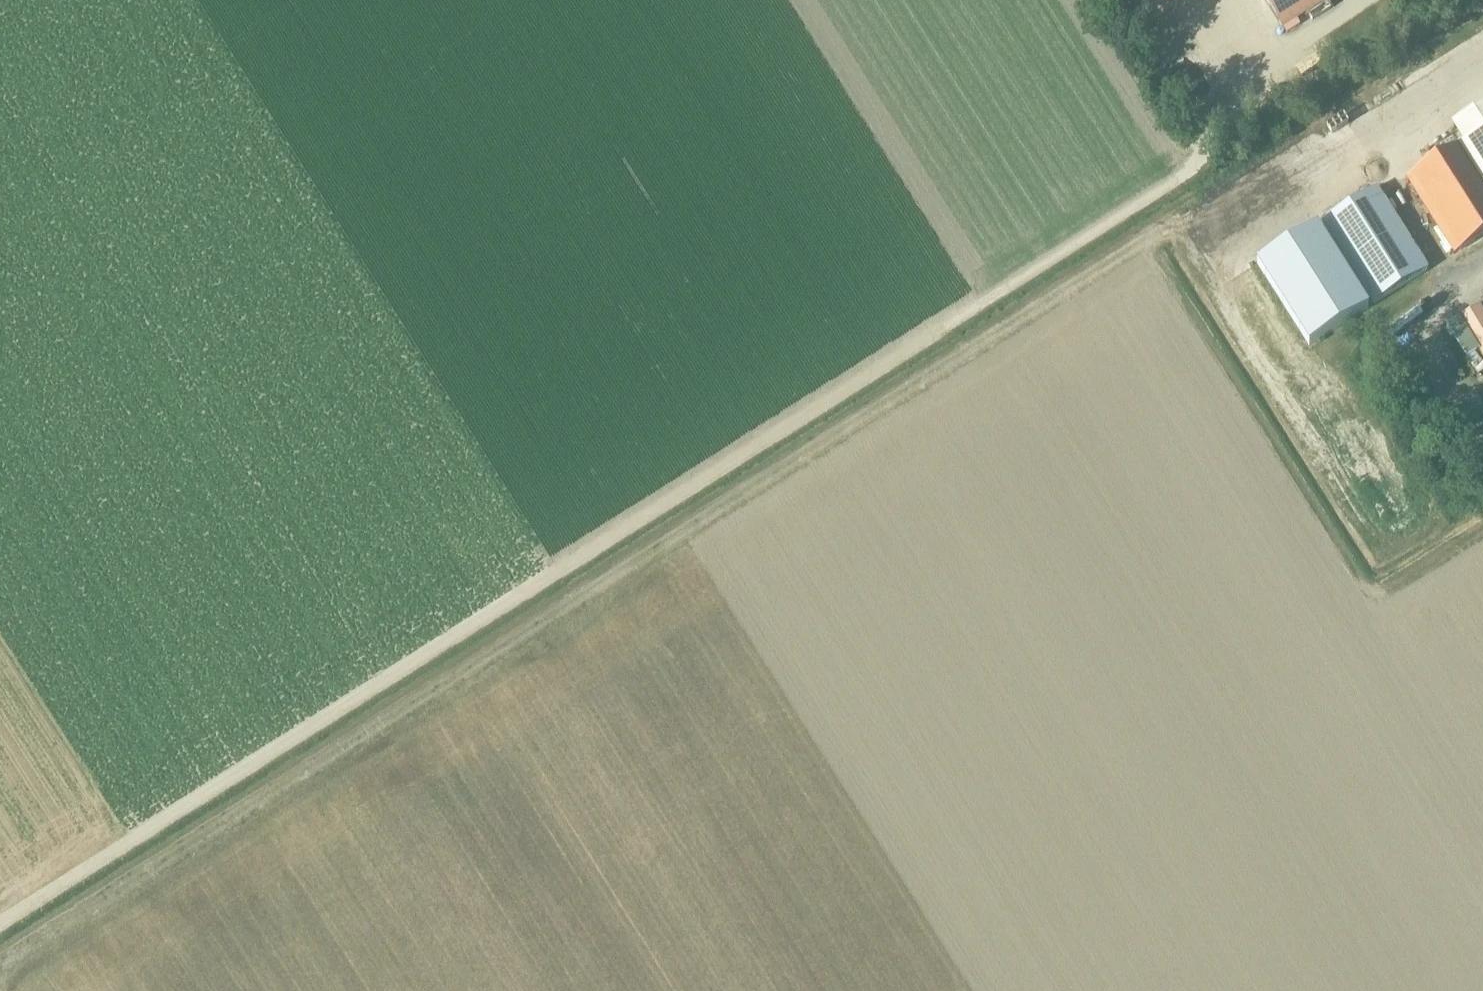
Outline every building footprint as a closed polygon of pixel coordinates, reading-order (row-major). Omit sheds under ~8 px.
[(1155,30),(1203,0),(1137,0),(1155,30)] [(1323,0),(1264,0),(1280,27),(1323,0)] [(1326,219),(1384,311),(1482,248),(1482,120),(1326,219)] [(1368,308),(1316,226),(1257,263),(1308,345),(1368,308)] [(1479,349),(1482,356),(1482,311),(1479,305),(1445,326),(1466,358),(1479,349)]
